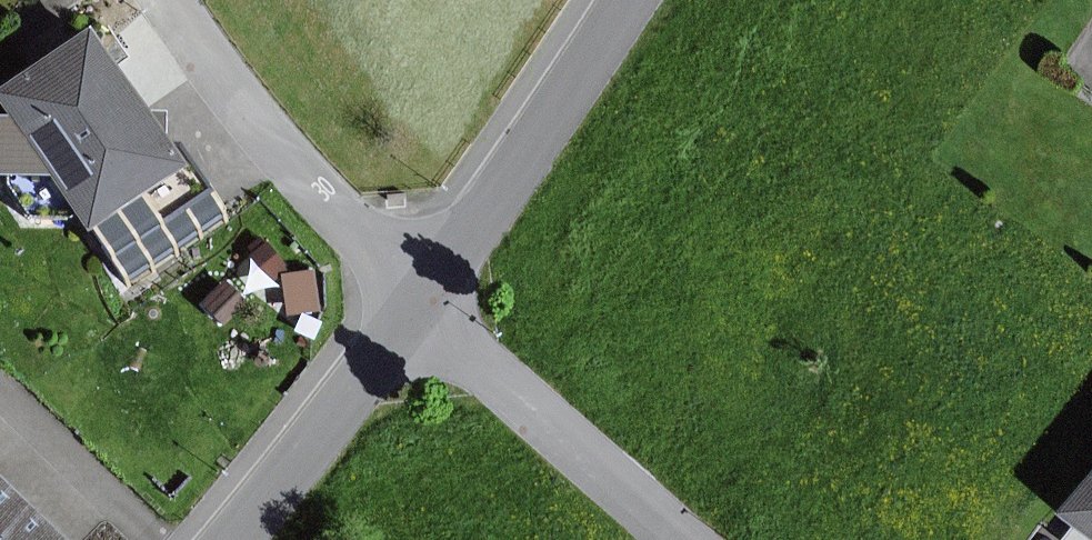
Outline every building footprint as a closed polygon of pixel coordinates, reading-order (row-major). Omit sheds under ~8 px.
[(0,88),(0,101),(9,115),(0,115),(0,176),(50,175),(88,231),(94,227),(135,288),(232,222),(179,143),(176,146),(167,133),(168,110),(151,110),(94,25),(0,88)] [(404,193),(387,194),(388,207),(405,206),(404,193)] [(250,255),(271,282),(289,269),(268,241),(250,255)] [(321,311),(315,270),(282,275),(284,292),(288,316),(321,311)] [(318,321),(304,314),(296,331),(311,338),(318,321)] [(0,473),(0,539),(70,539),(0,473)] [(1075,513),(1091,528),(1091,493),(1075,513)]
